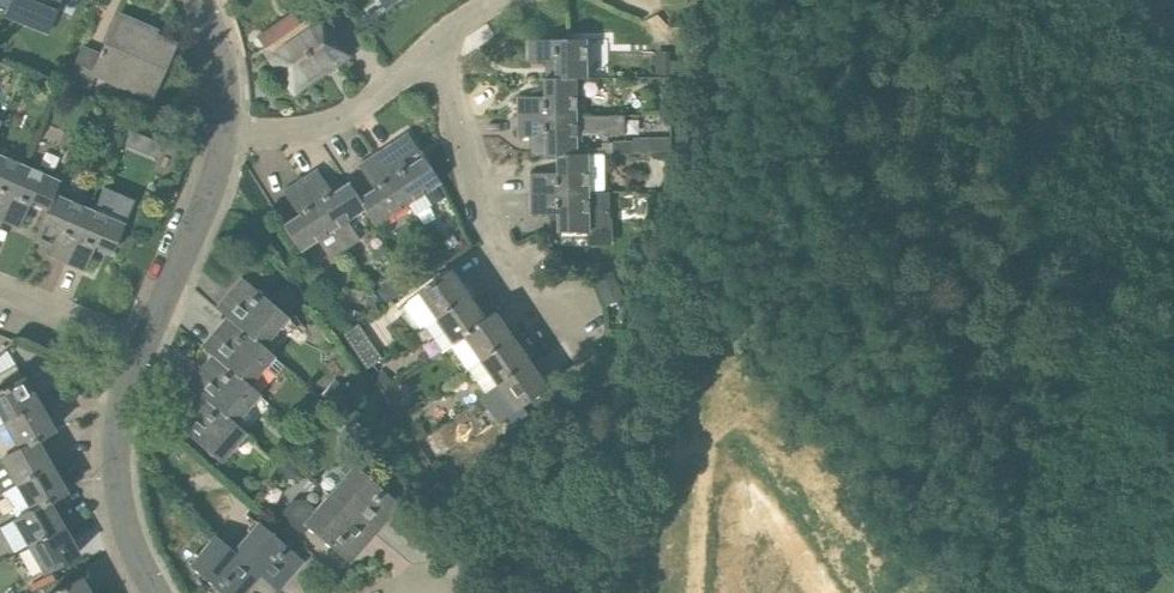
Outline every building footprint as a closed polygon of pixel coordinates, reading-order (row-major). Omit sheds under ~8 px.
[(6,12),(7,12),(11,0),(0,0),(0,9),(6,12)] [(7,12),(6,12),(3,18),(46,35),(57,9),(46,4),(47,0),(11,0),(7,12)] [(299,24),(263,48),(292,89),(332,61),(334,65),(346,56),(315,12),(299,24)] [(82,48),(68,80),(88,89),(95,73),(118,84),(122,73),(155,87),(173,45),(154,37),(152,41),(139,36),(143,26),(118,16),(101,56),(82,48)] [(548,55),(558,55),(558,78),(579,78),(579,79),(589,79),(588,39),(529,40),(530,61),(548,61),(548,55)] [(688,61),(671,60),(671,74),(688,75),(688,61)] [(537,97),(519,97),(519,118),(579,117),(579,116),(579,79),(579,78),(558,78),(547,78),(547,102),(537,103),(537,97)] [(665,87),(664,110),(679,111),(680,87),(665,87)] [(37,92),(33,101),(46,108),(51,99),(37,92)] [(58,98),(52,111),(65,118),(71,105),(58,98)] [(120,119),(114,116),(108,120),(109,127),(115,130),(121,126),(120,119)] [(559,154),(580,154),(580,153),(579,134),(625,133),(625,116),(579,116),(579,117),(519,118),(519,138),(536,138),(536,155),(532,155),(532,156),(559,156),(559,154)] [(137,150),(143,136),(130,130),(124,144),(137,150)] [(375,155),(407,204),(440,183),(407,134),(375,155)] [(634,152),(653,152),(653,141),(634,141),(614,141),(614,142),(603,142),(603,147),(603,153),(606,153),(634,153),(634,152)] [(672,154),(653,152),(652,158),(671,160),(672,154)] [(580,153),(580,154),(559,154),(559,156),(559,179),(549,179),(549,173),(531,173),(532,194),(592,193),(607,193),(607,191),(606,153),(603,153),(580,153)] [(1,220),(24,165),(0,155),(0,220),(1,220)] [(365,210),(374,225),(407,204),(375,155),(358,166),(368,181),(373,178),(379,187),(359,200),(365,210)] [(25,200),(46,209),(47,209),(53,195),(54,195),(60,181),(24,165),(1,220),(19,228),(27,212),(21,209),(25,200)] [(333,230),(365,210),(359,200),(348,183),(328,197),(322,188),(327,185),(317,170),(300,181),(333,230)] [(300,252),(333,230),(300,181),(283,192),(293,207),(298,204),(303,212),(283,226),(300,252)] [(560,232),(592,232),(592,217),(611,217),(611,191),(607,191),(607,193),(592,193),(532,194),(532,214),(550,214),(550,208),(560,208),(560,232)] [(53,242),(47,256),(66,263),(89,210),(54,195),(53,195),(47,209),(46,209),(35,235),(53,242)] [(89,210),(66,263),(85,271),(91,255),(86,252),(90,243),(112,253),(124,225),(89,210)] [(460,243),(454,235),(444,242),(449,250),(460,243)] [(447,261),(440,251),(428,260),(436,270),(447,261)] [(429,326),(428,326),(472,296),(454,270),(409,301),(428,327),(429,326)] [(614,270),(594,278),(605,307),(626,298),(614,270)] [(263,348),(264,346),(288,318),(242,278),(216,309),(227,318),(263,348)] [(300,302),(286,284),(277,291),(291,309),(300,302)] [(387,292),(378,298),(384,306),(392,300),(387,292)] [(429,326),(446,351),(466,337),(465,336),(489,321),(488,319),(472,296),(428,326),(429,326)] [(361,312),(347,309),(346,317),(359,320),(361,312)] [(498,312),(488,319),(489,321),(465,336),(466,337),(482,360),(483,361),(516,338),(498,312)] [(213,356),(249,387),(250,385),(275,356),(264,346),(263,348),(227,318),(202,347),(213,356)] [(355,324),(342,333),(350,345),(363,335),(355,324)] [(487,393),(487,394),(533,362),(516,338),(483,361),(482,360),(470,369),(487,393)] [(250,385),(249,387),(213,356),(188,386),(199,395),(235,425),(236,424),(261,395),(250,385)] [(551,387),(533,362),(487,394),(487,393),(481,397),(499,423),(520,409),(532,425),(560,405),(549,389),(551,387)] [(38,403),(23,377),(15,364),(0,373),(0,420),(2,424),(3,423),(38,403)] [(383,388),(392,381),(382,369),(374,376),(383,388)] [(336,401),(345,391),(328,375),(318,386),(336,401)] [(174,424),(220,463),(246,432),(236,424),(235,425),(199,395),(174,424)] [(328,406),(316,396),(297,417),(309,428),(328,406)] [(360,416),(342,400),(325,419),(343,435),(360,416)] [(38,403),(3,423),(17,449),(18,450),(36,439),(36,441),(54,431),(38,403)] [(411,432),(417,441),(424,435),(418,426),(411,432)] [(428,465),(437,459),(446,452),(433,432),(415,444),(428,465)] [(299,442),(288,433),(284,438),(295,446),(299,442)] [(172,438),(154,442),(157,455),(175,451),(172,438)] [(2,493),(51,466),(36,441),(36,439),(18,450),(17,449),(8,454),(7,452),(0,457),(0,493),(1,494),(2,493)] [(293,479),(299,472),(285,460),(275,471),(286,480),(293,479)] [(328,494),(375,534),(400,504),(353,465),(328,494)] [(30,511),(30,512),(48,502),(49,502),(66,492),(51,466),(2,493),(16,516),(17,518),(30,511)] [(304,528),(305,526),(349,564),(375,534),(328,494),(315,508),(304,499),(292,500),(283,511),(283,520),(294,529),(304,528)] [(11,519),(27,547),(63,527),(49,502),(48,502),(30,512),(30,511),(17,518),(16,516),(11,519)] [(260,575),(260,576),(278,591),(304,561),(258,522),(232,552),(231,553),(260,575)] [(27,547),(43,575),(78,554),(63,527),(27,547)] [(232,552),(215,536),(189,566),(221,592),(245,592),(260,576),(260,575),(231,553),(232,552)] [(80,578),(53,592),(89,592),(80,578)]
